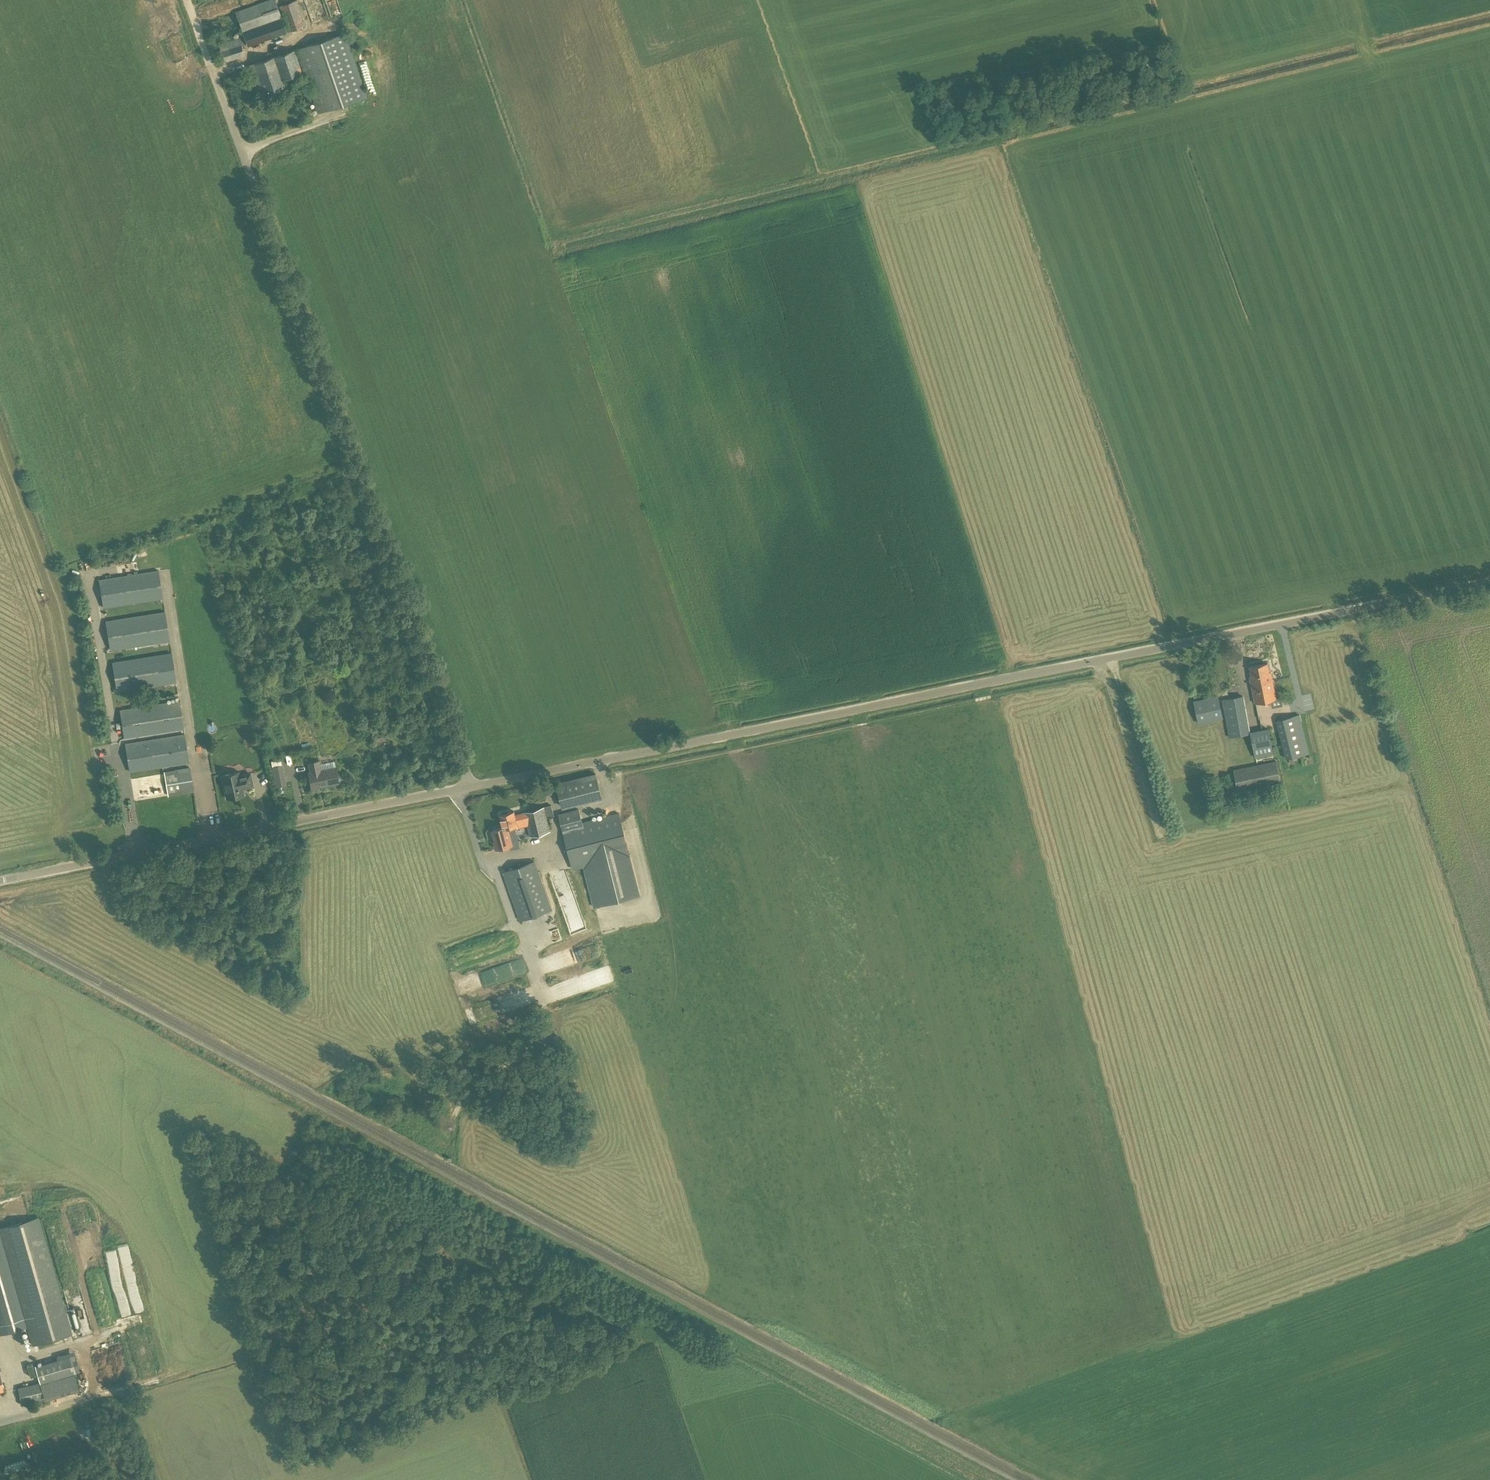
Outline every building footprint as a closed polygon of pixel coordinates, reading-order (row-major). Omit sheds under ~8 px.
[(287,33),(276,0),(267,0),(235,11),(244,35),(218,43),(225,63),(245,56),(241,44),(246,42),(248,47),(287,33)] [(306,25),(297,0),(296,0),(279,6),(288,31),(306,25)] [(318,114),(367,97),(346,33),(296,50),(318,114)] [(247,66),(256,92),(261,90),(264,98),(286,91),(282,79),(302,72),(294,50),(247,66)] [(103,608),(163,599),(159,570),(99,579),(103,608)] [(110,650),(170,641),(165,611),(106,621),(110,650)] [(117,692),(177,683),(172,652),(112,662),(117,692)] [(1267,663),(1248,667),(1251,681),(1249,681),(1251,687),(1260,685),(1259,682),(1275,679),(1274,677),(1270,678),(1267,663)] [(1260,685),(1251,687),(1254,704),(1279,698),(1275,679),(1259,682),(1260,685)] [(1198,724),(1223,718),(1218,695),(1193,700),(1198,724)] [(1250,732),(1243,695),(1222,699),(1229,738),(1250,734),(1255,758),(1274,754),(1269,728),(1250,732)] [(124,739),(184,729),(179,700),(120,709),(124,739)] [(1309,722),(1307,714),(1299,716),(1299,714),(1277,720),(1287,759),(1310,753),(1302,724),(1309,722)] [(130,772),(190,763),(185,734),(125,743),(130,772)] [(321,770),(319,761),(308,763),(310,772),(308,772),(311,789),(339,783),(335,767),(321,770)] [(1238,791),(1281,782),(1277,761),(1233,769),(1238,791)] [(273,788),(286,785),(282,764),(269,767),(273,788)] [(135,802),(194,792),(190,768),(131,777),(135,802)] [(238,771),(222,775),(227,798),(243,794),(242,786),(245,785),(246,787),(253,785),(250,773),(239,775),(238,771)] [(602,797),(596,773),(557,783),(558,785),(545,788),(547,795),(560,792),(563,806),(602,797)] [(554,815),(552,805),(515,814),(515,811),(500,815),(503,827),(493,829),(497,841),(495,842),(497,849),(512,845),(507,828),(517,826),(517,828),(527,825),(530,837),(551,831),(547,817),(554,815)] [(620,813),(598,819),(599,819),(583,823),(579,808),(559,813),(562,828),(573,870),(583,867),(594,907),(640,895),(630,856),(620,813)] [(521,921),(551,910),(535,862),(504,873),(521,921)] [(27,1327),(32,1345),(72,1334),(40,1217),(0,1228),(0,1335),(27,1327)] [(22,1405),(44,1399),(40,1383),(74,1373),(69,1356),(35,1365),(40,1382),(18,1387),(22,1405)]
